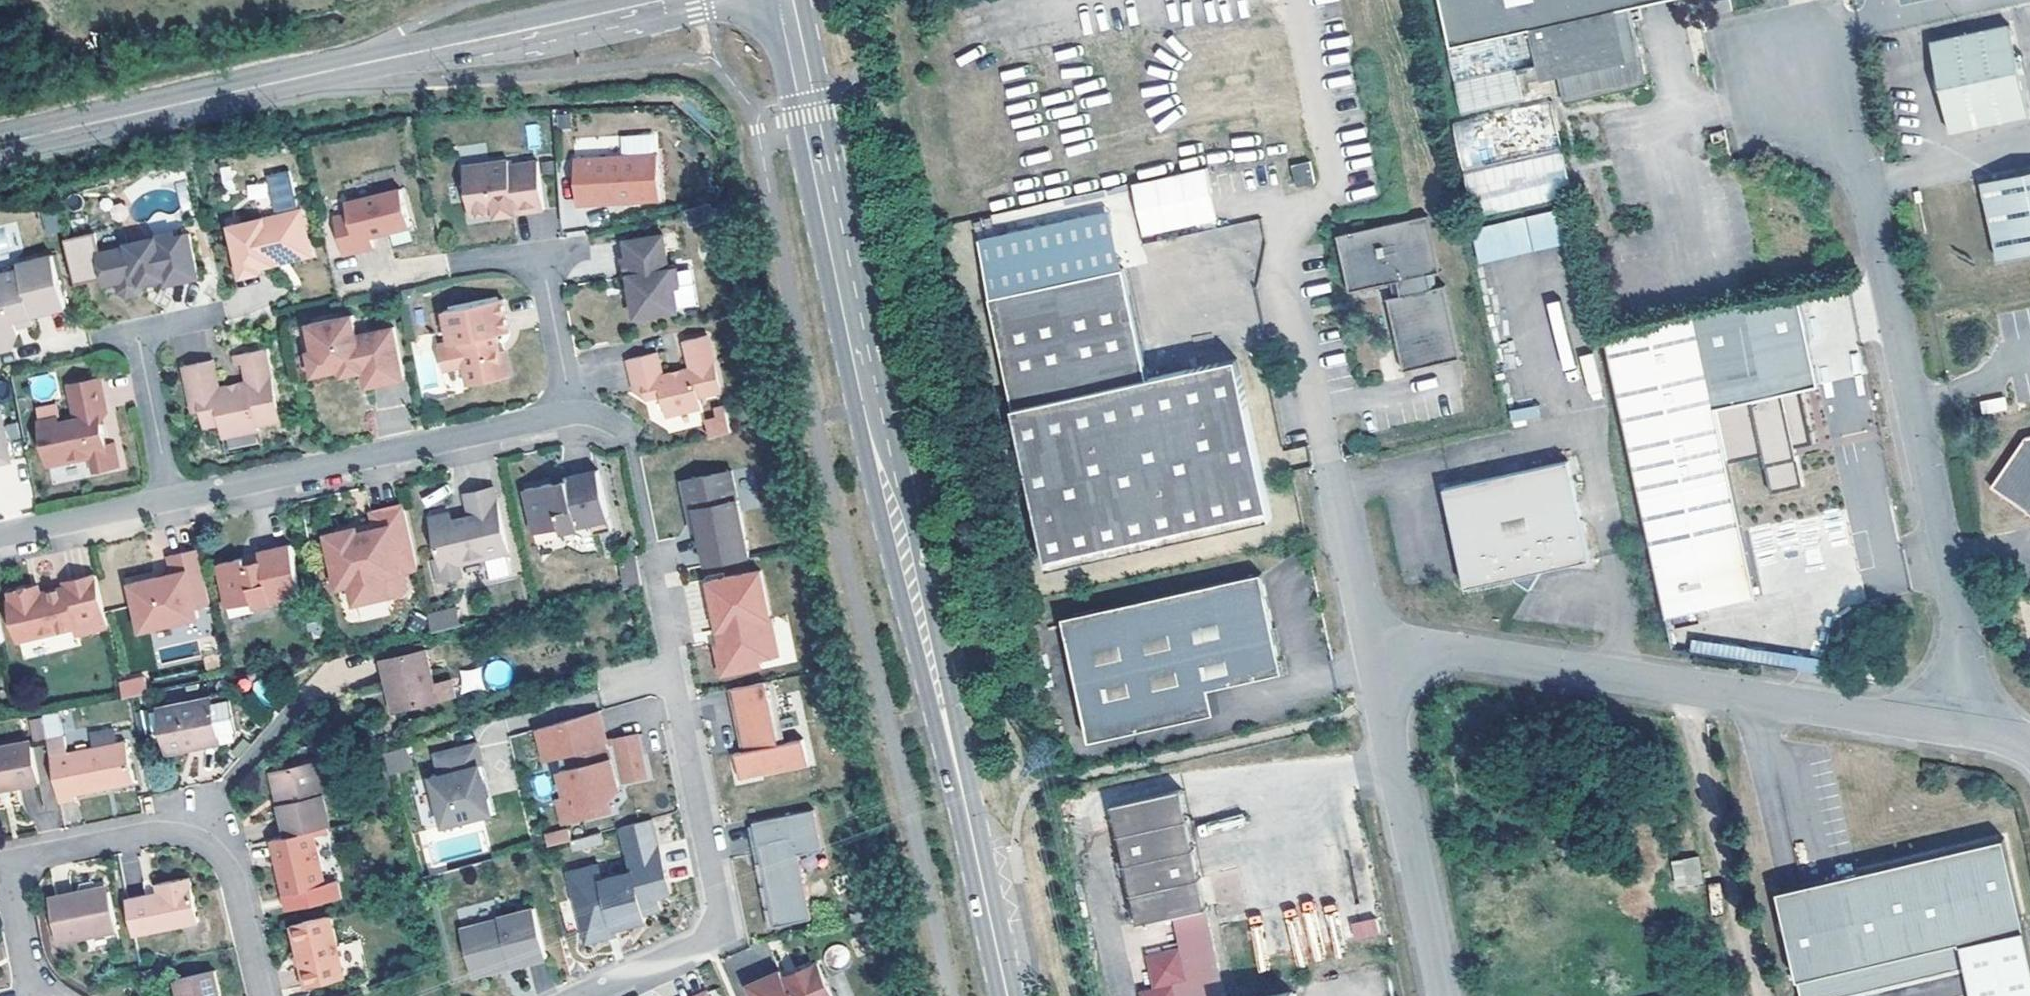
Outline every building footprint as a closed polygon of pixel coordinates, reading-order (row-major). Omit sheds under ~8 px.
[(1624,9),(1665,0),(1435,0),(1445,47),(1439,49),(1454,115),(1517,100),(1510,70),(1537,65),(1539,71),(1551,70),(1553,77),(1559,104),(1640,87),(1624,9)] [(2012,21),(1933,38),(1952,128),(2029,112),(2029,103),(2023,69),(2027,69),(2025,55),(2020,56),(2012,21)] [(1452,123),(1471,217),(1570,197),(1560,150),(1531,156),(1527,136),(1542,133),(1539,120),(1526,123),(1524,110),(1481,118),(1480,117),(1452,123)] [(658,154),(576,159),(578,204),(623,201),(623,199),(634,198),(634,200),(661,199),(658,154)] [(539,161),(510,165),(510,160),(465,166),(471,216),(498,213),(498,211),(501,211),(504,211),(505,215),(545,209),(539,161)] [(1290,165),(1295,188),(1314,184),(1310,161),(1290,165)] [(1983,178),(2000,258),(2029,251),(2029,169),(1983,178)] [(1207,170),(1129,183),(1139,237),(1216,224),(1207,170)] [(266,175),(273,211),(296,206),(289,171),(266,175)] [(411,226),(402,189),(348,201),(351,213),(336,216),(345,254),(375,246),(373,235),(411,226)] [(313,253),(301,208),(230,226),(243,276),(261,272),(260,267),(275,263),(274,259),(280,257),(288,256),(289,259),(313,253)] [(1569,236),(1563,208),(1472,227),(1478,256),(1569,236)] [(978,238),(991,295),(1122,266),(1109,209),(978,238)] [(1440,267),(1427,211),(1337,230),(1350,288),(1390,279),(1393,294),(1386,295),(1402,367),(1459,354),(1442,282),(1435,284),(1433,269),(1440,267)] [(190,233),(175,236),(174,231),(146,237),(146,240),(118,245),(119,248),(100,252),(107,284),(119,281),(121,291),(128,295),(139,293),(144,286),(143,279),(148,278),(154,277),(154,280),(165,278),(165,281),(166,284),(199,278),(190,233)] [(670,268),(665,234),(626,240),(629,256),(624,257),(627,276),(630,275),(633,274),(635,284),(636,289),(632,290),(636,317),(679,310),(676,285),(681,284),(679,266),(670,268)] [(12,348),(20,332),(19,327),(17,319),(67,307),(54,255),(19,263),(20,268),(0,273),(0,351),(12,348)] [(1147,379),(1123,266),(1122,266),(991,295),(1050,566),(1272,518),(1238,358),(1147,379)] [(154,280),(154,277),(148,278),(143,279),(144,286),(165,281),(165,278),(154,280)] [(1800,392),(1818,388),(1797,296),(1602,341),(1648,544),(1666,622),(1757,601),(1726,466),(1761,458),(1770,496),(1802,489),(1794,451),(1812,446),(1800,392)] [(445,310),(452,342),(439,345),(444,369),(466,365),(470,385),(511,376),(506,351),(501,352),(497,334),(511,332),(504,299),(445,310)] [(359,334),(354,314),(311,323),(316,349),(312,355),(315,374),(343,368),(344,374),(356,372),(355,366),(359,365),(363,364),(364,370),(367,386),(405,379),(395,327),(359,334)] [(722,390),(709,334),(686,340),(692,368),(684,370),(685,375),(679,376),(674,377),(673,372),(664,374),(659,351),(629,358),(637,392),(647,397),(663,394),(668,415),(703,406),(700,396),(722,390)] [(280,421),(266,349),(242,354),(245,364),(248,382),(240,384),(241,389),(235,390),(230,391),(229,386),(220,388),(214,359),(185,366),(194,412),(201,410),(217,408),(221,423),(223,437),(259,430),(258,425),(280,421)] [(245,364),(242,354),(235,355),(237,365),(245,364)] [(119,467),(115,443),(106,445),(104,431),(102,420),(108,411),(101,378),(69,385),(63,417),(40,421),(49,466),(91,457),(94,472),(119,467)] [(1982,414),(2006,410),(2004,398),(1980,401),(1982,414)] [(1513,422),(1539,415),(1536,404),(1510,411),(1513,422)] [(725,405),(716,407),(718,417),(707,420),(711,436),(731,430),(725,405)] [(201,410),(205,426),(221,423),(217,408),(201,410)] [(6,435),(1,410),(0,411),(0,464),(11,462),(6,435)] [(2028,434),(1993,483),(2029,509),(2029,434),(2028,434)] [(228,448),(257,445),(256,436),(227,439),(228,448)] [(1513,575),(1513,579),(1526,576),(1539,573),(1537,569),(1590,558),(1568,458),(1452,483),(1444,485),(1464,585),(1513,575)] [(708,564),(750,555),(732,469),(683,479),(688,502),(696,507),(697,513),(700,529),(708,564)] [(561,527),(562,532),(579,528),(579,526),(592,523),(594,534),(612,530),(598,470),(567,477),(567,480),(569,485),(553,489),(552,483),(526,489),(535,533),(561,527)] [(569,485),(567,480),(552,483),(553,489),(569,485)] [(509,553),(494,487),(465,494),(470,515),(462,517),(452,520),(450,513),(432,516),(441,558),(434,560),(439,581),(463,575),(460,564),(509,553)] [(694,530),(700,529),(697,513),(696,507),(688,502),(694,530)] [(419,568),(405,505),(372,512),(374,523),(375,528),(368,530),(369,533),(360,535),(358,526),(327,533),(335,568),(347,565),(351,584),(356,603),(391,595),(391,597),(404,594),(403,588),(408,587),(405,572),(419,568)] [(374,523),(358,526),(360,535),(369,533),(368,530),(375,528),(374,523)] [(219,563),(229,607),(254,601),(255,606),(272,602),(272,600),(303,593),(292,544),(260,552),(261,554),(262,559),(253,562),(247,563),(245,557),(219,563)] [(625,551),(621,563),(638,560),(636,549),(625,551)] [(213,606),(200,550),(169,556),(173,575),(164,577),(131,584),(142,631),(199,618),(198,609),(213,606)] [(261,554),(245,557),(247,563),(253,562),(262,559),(261,554)] [(621,563),(625,587),(628,587),(641,583),(638,560),(621,563)] [(351,584),(347,565),(335,568),(339,587),(351,584)] [(772,616),(762,568),(713,578),(718,602),(714,603),(719,628),(724,627),(725,634),(727,640),(722,641),(718,647),(723,673),(764,664),(763,656),(781,652),(774,615),(772,616)] [(1283,670),(1260,570),(1061,616),(1090,740),(1215,713),(1209,688),(1283,670)] [(1526,576),(1513,579),(1528,587),(1539,573),(1526,576)] [(11,592),(13,599),(10,600),(20,639),(77,626),(79,634),(109,626),(97,574),(66,582),(67,587),(41,593),(35,594),(33,587),(11,592)] [(714,603),(718,602),(713,578),(709,579),(714,603)] [(41,593),(40,585),(33,587),(35,594),(41,593)] [(430,615),(434,631),(462,625),(458,608),(430,615)] [(324,626),(321,611),(309,614),(312,629),(324,626)] [(1688,651),(1816,671),(1818,658),(1690,638),(1688,651)] [(386,650),(388,658),(425,649),(423,642),(386,650)] [(427,648),(425,649),(388,658),(382,659),(387,684),(394,683),(399,708),(438,698),(456,695),(452,679),(434,683),(427,648)] [(461,692),(483,689),(480,668),(458,671),(461,692)] [(144,676),(117,682),(121,699),(148,693),(144,676)] [(780,741),(787,740),(774,678),(767,679),(780,741)] [(780,741),(767,679),(730,687),(734,703),(737,703),(744,739),(748,738),(749,742),(750,748),(743,749),(736,751),(741,776),(757,773),(756,770),(809,759),(805,736),(787,740),(780,741)] [(394,683),(387,684),(393,710),(399,708),(394,683)] [(162,706),(172,749),(204,742),(203,737),(220,733),(219,730),(213,702),(211,695),(162,706)] [(213,702),(219,730),(234,726),(227,699),(213,702)] [(744,739),(737,703),(734,703),(743,749),(750,748),(749,742),(748,738),(744,739)] [(611,743),(609,738),(601,709),(539,727),(548,758),(569,752),(573,765),(563,768),(570,793),(580,790),(587,814),(615,805),(612,796),(626,785),(622,772),(627,770),(630,778),(652,771),(640,729),(617,735),(619,741),(614,742),(611,743)] [(48,739),(66,735),(62,716),(44,719),(48,739)] [(89,734),(91,746),(115,742),(112,729),(89,734)] [(203,737),(204,742),(221,738),(220,733),(203,737)] [(70,752),(66,735),(48,739),(60,801),(77,797),(76,792),(137,779),(129,739),(70,752)] [(14,781),(15,787),(40,783),(30,739),(0,746),(0,784),(14,781)] [(445,826),(494,813),(489,796),(486,794),(483,784),(485,781),(481,765),(484,764),(478,743),(436,754),(441,774),(432,777),(445,826)] [(406,746),(385,752),(391,772),(412,766),(406,746)] [(318,758),(277,768),(283,795),(285,801),(279,802),(286,834),(313,827),(329,823),(322,796),(327,794),(318,758)] [(271,769),(279,802),(285,801),(283,795),(277,768),(271,769)] [(15,787),(14,781),(0,784),(0,791),(15,787)] [(1180,789),(1113,804),(1140,922),(1173,916),(1179,946),(1146,953),(1154,987),(1183,981),(1185,989),(1193,987),(1195,995),(1221,995),(1224,995),(1180,789)] [(567,819),(587,814),(580,790),(570,793),(560,795),(567,819)] [(813,808),(752,821),(758,848),(761,862),(756,862),(769,926),(811,918),(802,873),(798,854),(821,849),(813,808)] [(604,878),(574,885),(588,940),(605,936),(610,928),(613,927),(648,919),(646,911),(663,907),(660,895),(673,891),(654,817),(623,825),(634,870),(604,878)] [(325,880),(313,827),(286,834),(272,837),(279,862),(290,907),(341,893),(337,877),(325,880)] [(544,833),(546,846),(570,843),(569,829),(544,833)] [(577,847),(606,840),(603,830),(574,838),(577,847)] [(2023,927),(2002,838),(1780,890),(1806,995),(2029,995),(2029,956),(2023,927)] [(798,854),(802,873),(825,868),(821,849),(798,854)] [(1697,856),(1669,861),(1675,888),(1702,882),(1697,856)] [(571,871),(574,885),(604,878),(600,863),(571,871)] [(172,879),(174,888),(163,890),(131,897),(139,934),(202,919),(194,884),(192,874),(172,879)] [(174,888),(172,879),(160,882),(163,890),(174,888)] [(85,898),(115,891),(114,885),(84,891),(85,898)] [(123,928),(115,891),(85,898),(84,891),(56,898),(65,942),(123,928)] [(464,928),(476,975),(501,968),(500,962),(505,961),(513,959),(514,965),(548,956),(535,907),(501,916),(502,918),(464,928)] [(305,963),(310,983),(347,975),(333,914),(292,924),(300,958),(302,963),(305,963)] [(1353,939),(1378,935),(1375,918),(1350,922),(1353,939)] [(784,973),(781,966),(749,980),(756,995),(835,995),(818,958),(796,968),(798,973),(786,978),(784,973)] [(500,962),(501,968),(514,965),(513,959),(505,961),(500,962)] [(305,963),(302,963),(307,984),(310,983),(305,963)] [(221,967),(164,982),(168,995),(229,995),(221,967)] [(798,973),(796,968),(784,973),(786,978),(798,973)] [(1193,987),(1185,989),(1183,981),(1154,987),(1140,989),(1142,995),(1195,995),(1193,987)]
